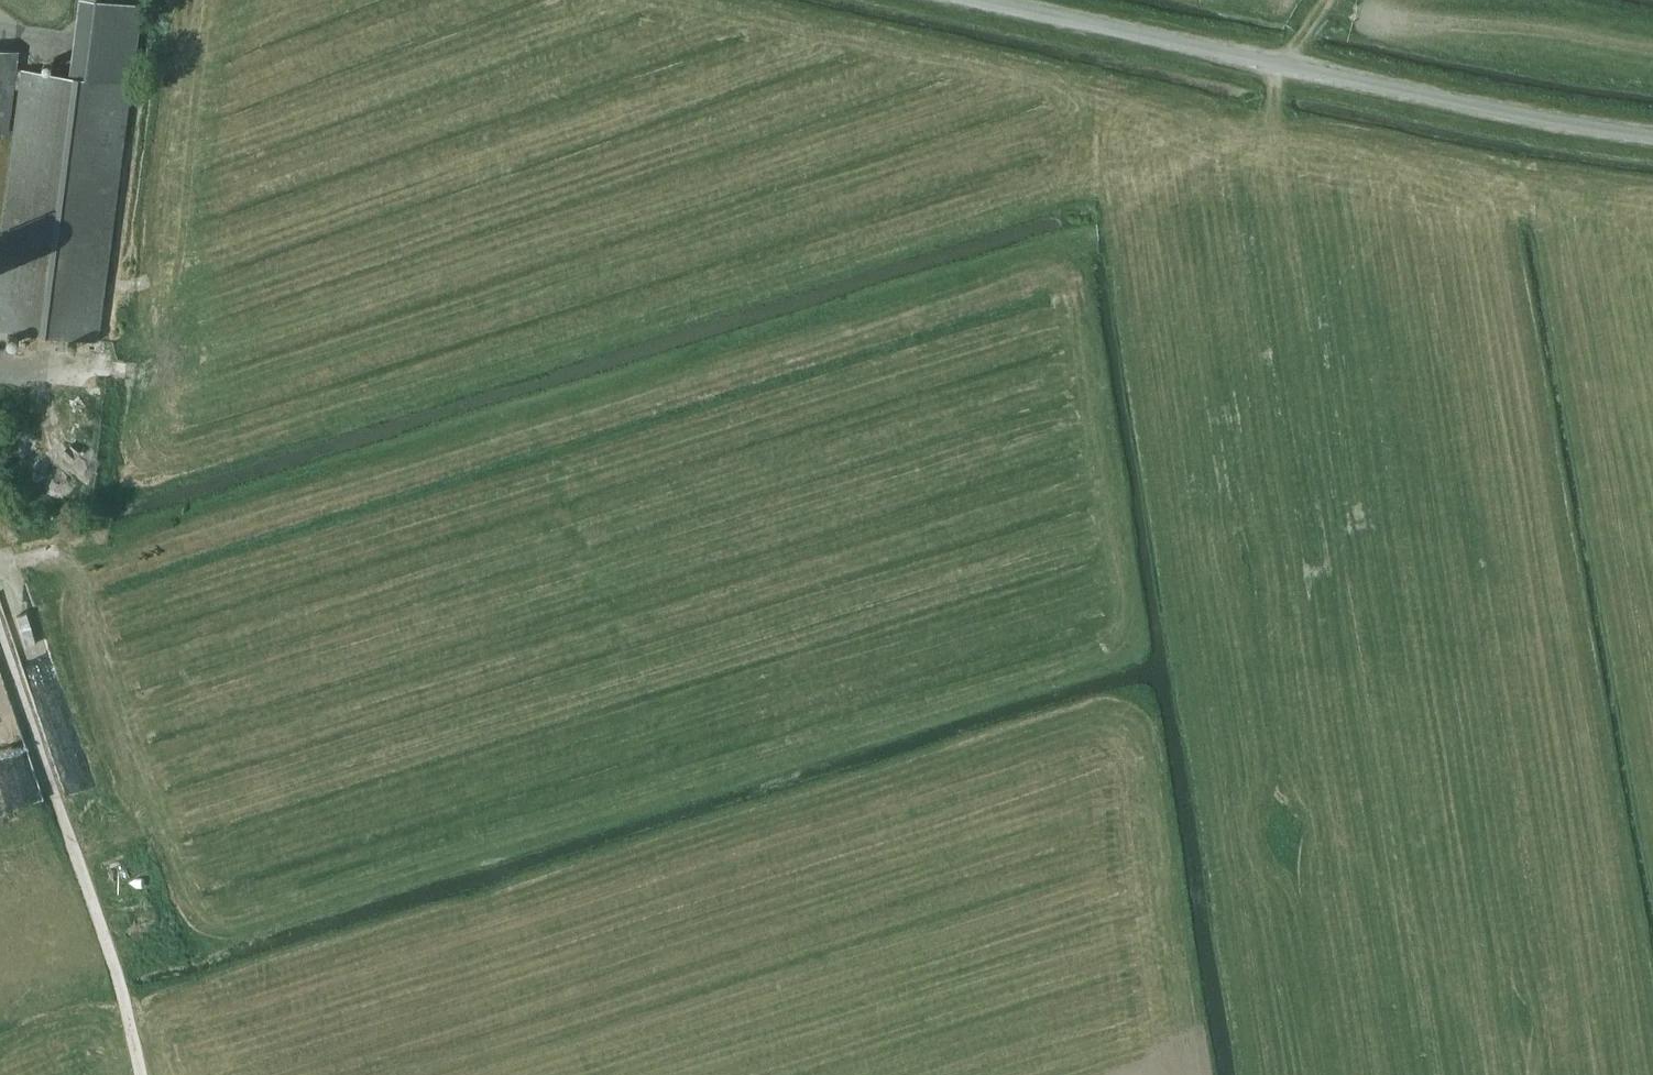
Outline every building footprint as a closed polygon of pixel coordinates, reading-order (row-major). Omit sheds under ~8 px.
[(67,77),(14,70),(16,54),(0,52),(0,132),(6,133),(11,89),(17,90),(0,225),(0,328),(96,340),(138,5),(96,0),(76,0),(67,77)]
